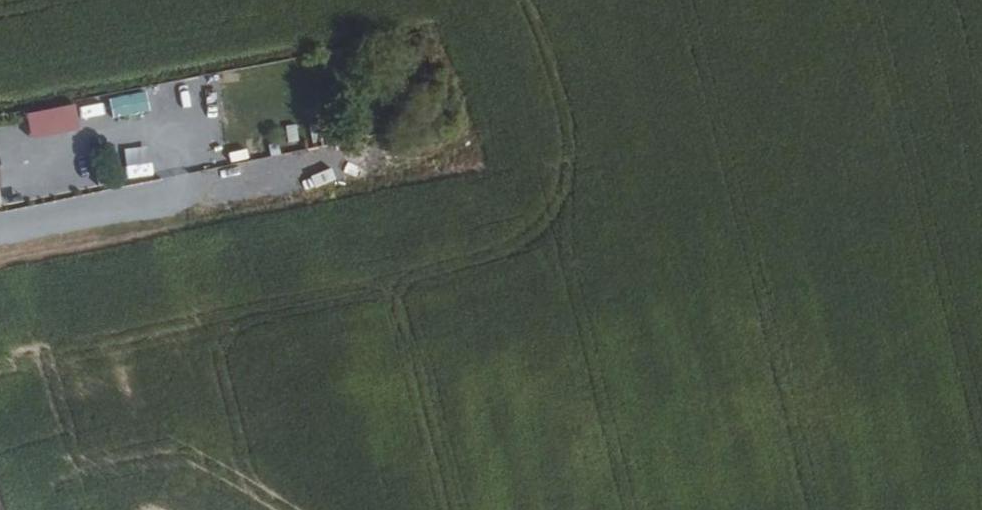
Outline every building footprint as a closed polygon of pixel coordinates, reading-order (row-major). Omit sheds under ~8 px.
[(114,117),(149,110),(145,91),(110,98),(114,117)] [(76,126),(71,102),(23,112),(27,136),(76,126)] [(70,159),(48,162),(51,185),(73,182),(70,159)]
